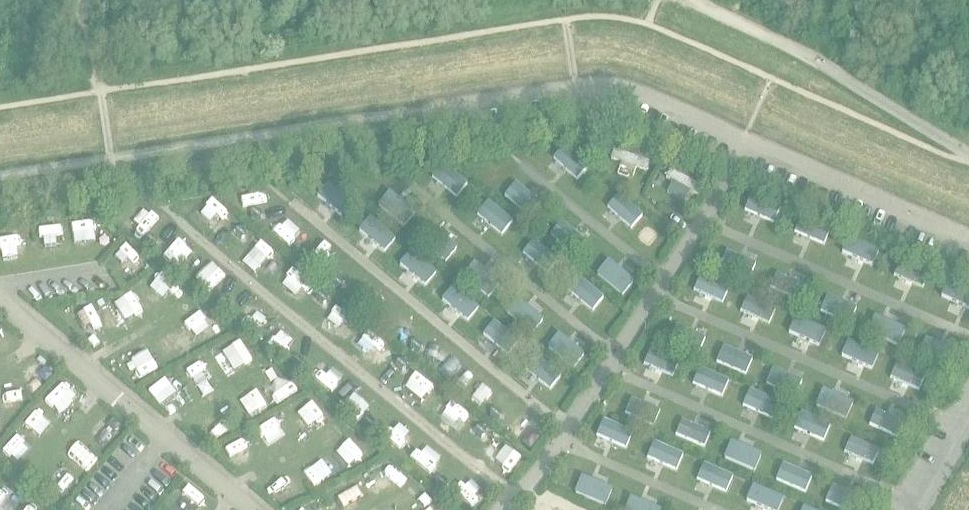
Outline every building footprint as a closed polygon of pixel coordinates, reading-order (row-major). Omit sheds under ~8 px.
[(595,135),(583,139),(586,148),(598,144),(595,135)] [(649,173),(654,156),(616,144),(611,161),(649,173)] [(577,181),(589,167),(567,146),(554,159),(577,181)] [(700,198),(709,182),(675,163),(666,179),(700,198)] [(457,200),(468,186),(442,164),(430,178),(457,200)] [(344,218),(355,205),(328,183),(318,197),(344,218)] [(530,218),(541,205),(516,184),(505,198),(530,218)] [(405,229),(416,215),(389,193),(378,206),(405,229)] [(631,229),(642,216),(619,195),(607,208),(631,229)] [(775,224),(781,208),(752,196),(745,212),(775,224)] [(513,223),(487,202),(476,216),(503,237),(513,223)] [(99,209),(70,211),(71,223),(100,221),(99,209)] [(250,220),(252,222),(259,219),(260,213),(256,210),(251,212),(250,220)] [(825,246),(832,229),(803,217),(796,233),(825,246)] [(385,253),(396,239),(371,219),(360,232),(372,242),(385,253)] [(577,255),(587,243),(562,223),(552,235),(577,255)] [(234,235),(238,239),(243,237),(245,229),(243,227),(235,230),(234,235)] [(446,264),(458,250),(432,228),(420,241),(446,264)] [(155,245),(156,240),(152,236),(147,239),(145,246),(148,248),(155,245)] [(873,266),(880,250),(849,236),(842,252),(873,266)] [(560,261),(534,240),(522,254),(549,275),(560,261)] [(426,287),(437,274),(411,252),(400,266),(426,287)] [(757,265),(728,252),(720,268),(750,282),(757,265)] [(925,289),(932,273),(901,260),(894,276),(925,289)] [(489,298),(500,285),(474,263),(463,276),(489,298)] [(623,297),(634,284),(609,263),(598,276),(623,297)] [(807,286),(778,273),(771,289),(800,302),(807,286)] [(730,289),(700,276),(694,291),(723,304),(730,289)] [(330,288),(332,290),(340,287),(341,281),(337,278),(331,280),(330,288)] [(604,298),(579,278),(568,293),(593,313),(604,298)] [(949,280),(942,297),(968,308),(968,288),(949,280)] [(467,322),(478,308),(452,287),(441,301),(467,322)] [(97,292),(86,297),(94,319),(105,315),(97,292)] [(327,295),(324,293),(317,295),(316,301),(320,304),(325,303),(327,295)] [(858,310),(828,296),(820,312),(850,326),(858,310)] [(219,300),(218,308),(220,310),(228,307),(229,301),(224,298),(219,300)] [(777,311),(747,298),(741,312),(771,325),(777,311)] [(532,335),(544,322),(518,301),(507,314),(532,335)] [(907,331),(913,316),(878,302),(872,316),(907,331)] [(679,311),(674,325),(704,336),(709,321),(679,311)] [(819,346),(825,330),(796,318),(789,334),(819,346)] [(906,332),(875,318),(868,332),(899,347),(906,332)] [(510,355),(521,342),(495,322),(485,335),(510,355)] [(700,356),(706,339),(676,327),(669,343),(700,356)] [(586,357),(559,335),(548,348),(574,371),(586,357)] [(880,354),(848,340),(841,356),(873,370),(880,354)] [(955,353),(927,340),(919,356),(947,369),(955,353)] [(419,350),(420,345),(416,342),(411,344),(409,352),(412,354),(419,350)] [(746,375),(753,359),(723,347),(717,363),(746,375)] [(673,377),(679,362),(650,350),(644,365),(673,377)] [(291,367),(293,369),(301,366),(302,360),(297,357),(292,359),(291,367)] [(552,391),(562,377),(536,357),(525,371),(552,391)] [(396,362),(395,367),(399,371),(404,369),(406,361),(404,359),(396,362)] [(928,377),(899,365),(893,379),(922,392),(928,377)] [(723,398),(730,382),(699,369),(692,385),(723,398)] [(797,397),(803,381),(774,369),(767,385),(797,397)] [(55,374),(56,394),(76,393),(75,373),(55,374)] [(828,375),(821,390),(855,405),(862,389),(828,375)] [(773,420),(779,403),(750,391),(743,407),(773,420)] [(848,421),(855,405),(824,392),(817,408),(848,421)] [(660,412),(631,400),(624,415),(654,427),(660,412)] [(489,420),(491,422),(499,419),(500,413),(496,410),(490,412),(489,420)] [(900,437),(905,423),(875,411),(869,425),(900,437)] [(825,442),(831,426),(802,414),(796,430),(825,442)] [(363,421),(362,429),(364,431),(372,428),(373,422),(368,419),(363,421)] [(626,449),(633,433),(603,421),(597,437),(626,449)] [(712,434),(682,421),(676,436),(706,449),(712,434)] [(484,436),(485,428),(483,426),(475,429),(474,434),(478,438),(484,436)] [(876,465),(881,450),(851,439),(846,454),(876,465)] [(763,457),(732,442),(725,458),(756,473),(763,457)] [(676,472),(684,456),(653,443),(646,459),(676,472)] [(727,494),(734,477),(703,465),(697,481),(727,494)] [(813,478),(783,466),(777,482),(806,494),(813,478)] [(340,496),(361,484),(355,475),(335,487),(340,496)] [(445,487),(445,482),(441,478),(436,480),(435,488),(437,490),(445,487)] [(613,491),(581,478),(575,494),(606,507),(613,491)] [(787,499),(754,486),(747,503),(765,509),(782,509),(787,499)] [(833,487),(826,503),(843,509),(861,509),(865,500),(833,487)] [(631,498),(625,509),(657,509),(631,498)]
